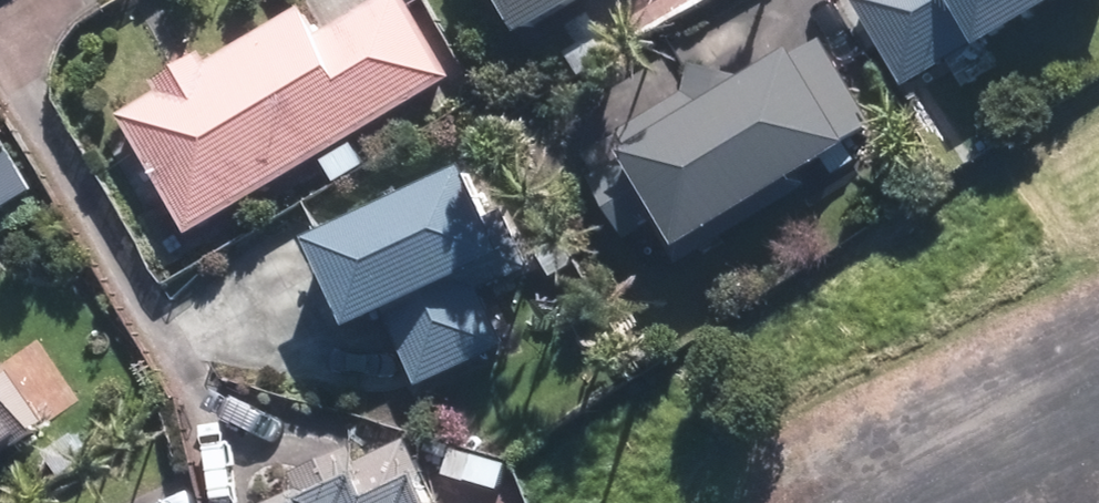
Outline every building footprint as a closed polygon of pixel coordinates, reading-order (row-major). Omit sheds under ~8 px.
[(410,0),(374,0),(317,34),(302,9),(212,61),(206,50),(158,78),(165,90),(123,112),(191,228),(455,75),(410,0)] [(529,34),(590,0),(509,0),(529,34)] [(910,83),(983,39),(993,55),(1084,0),(860,0),(910,83)] [(568,49),(582,74),(615,55),(600,30),(568,49)] [(879,121),(827,36),(801,52),(759,79),(696,62),(687,93),(623,131),(635,149),(592,176),(631,239),(656,223),(679,260),(860,148),(854,136),(879,121)] [(354,141),(327,158),(339,179),(367,162),(354,141)] [(478,169),(320,243),(360,331),(390,318),(421,383),(509,342),(485,289),(535,265),(509,207),(498,212),(478,169)] [(564,228),(534,244),(551,275),(580,261),(564,228)] [(45,427),(0,361),(0,458),(45,427)] [(77,431),(48,452),(64,475),(94,454),(77,431)] [(413,434),(362,457),(356,442),(300,469),(306,483),(262,502),(445,502),(413,434)] [(476,449),(456,444),(450,469),(471,473),(476,449)]
